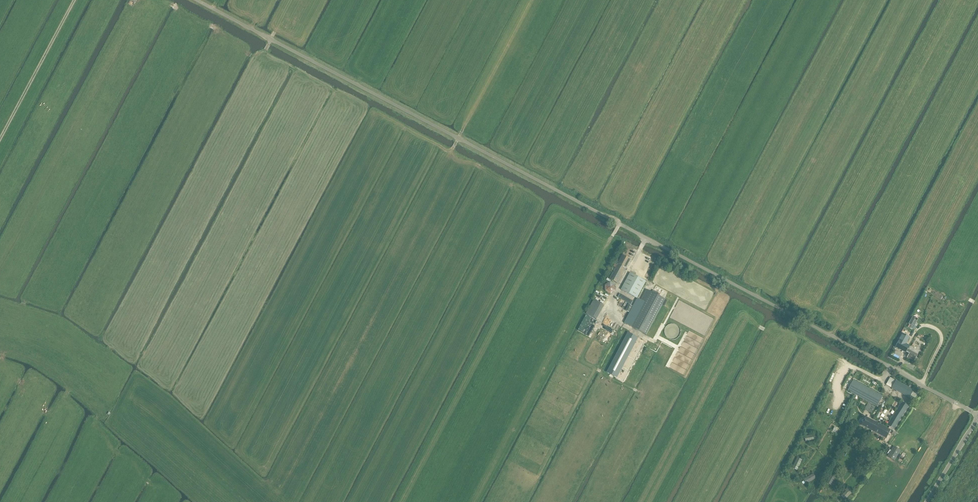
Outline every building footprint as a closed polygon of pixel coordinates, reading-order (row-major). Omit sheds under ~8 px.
[(615,268),(609,279),(618,284),(631,260),(622,256),(618,263),(617,262),(618,260),(616,259),(615,261),(613,264),(614,265),(613,267),(615,268)] [(621,290),(637,299),(646,282),(630,273),(621,290)] [(628,325),(646,335),(665,300),(646,290),(628,325)] [(619,295),(618,297),(631,305),(632,302),(619,295)] [(594,300),(586,314),(596,319),(596,320),(606,302),(598,298),(596,301),(594,300)] [(911,326),(910,328),(912,330),(914,326),(916,323),(918,319),(913,316),(908,324),(911,326)] [(616,378),(635,342),(638,337),(629,332),(626,337),(607,374),(616,378)] [(897,345),(896,346),(898,347),(897,348),(906,353),(906,352),(909,354),(907,358),(914,362),(916,358),(916,357),(918,354),(908,349),(909,347),(899,341),(897,345)] [(848,391),(877,407),(883,396),(853,380),(848,391)] [(896,381),(892,388),(909,398),(913,391),(896,381)] [(902,402),(887,426),(889,427),(888,429),(890,430),(891,428),(894,430),(908,406),(902,402)] [(861,425),(886,439),(891,430),(890,430),(888,429),(866,417),(861,425)] [(887,457),(894,461),(901,450),(894,446),(887,457)]
